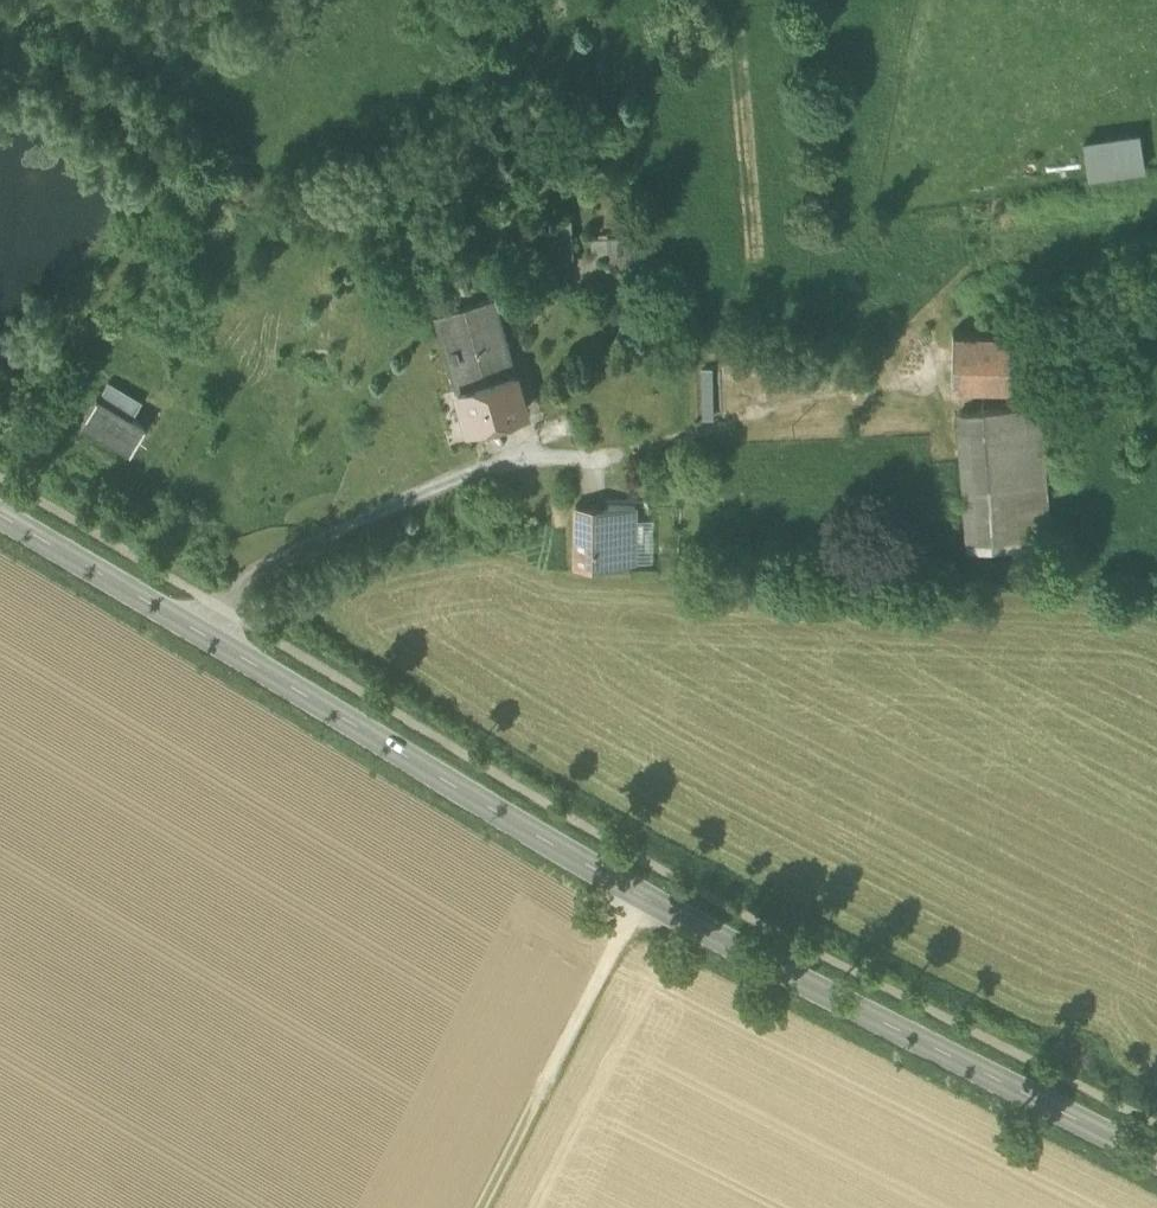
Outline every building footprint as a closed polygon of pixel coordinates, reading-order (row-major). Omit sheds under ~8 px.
[(1088,173),(1147,167),(1142,129),(1084,135),(1088,173)] [(549,220),(551,261),(574,260),(572,240),(571,218),(549,220)] [(605,267),(643,285),(638,236),(590,239),(592,259),(605,259),(605,267)] [(524,408),(514,372),(492,295),(435,312),(458,388),(468,424),(524,408)] [(951,381),(1032,382),(1033,331),(952,329),(951,381)] [(110,382),(99,400),(132,419),(142,401),(110,382)] [(145,428),(132,419),(99,400),(96,399),(81,424),(130,453),(145,428)] [(959,410),(968,549),(1047,542),(1038,403),(959,410)] [(575,566),(630,566),(630,556),(634,556),(634,538),(641,538),(641,523),(634,523),(635,505),(608,505),(608,544),(576,544),(575,544),(575,566)] [(576,544),(608,544),(608,505),(576,505),(576,544)]
